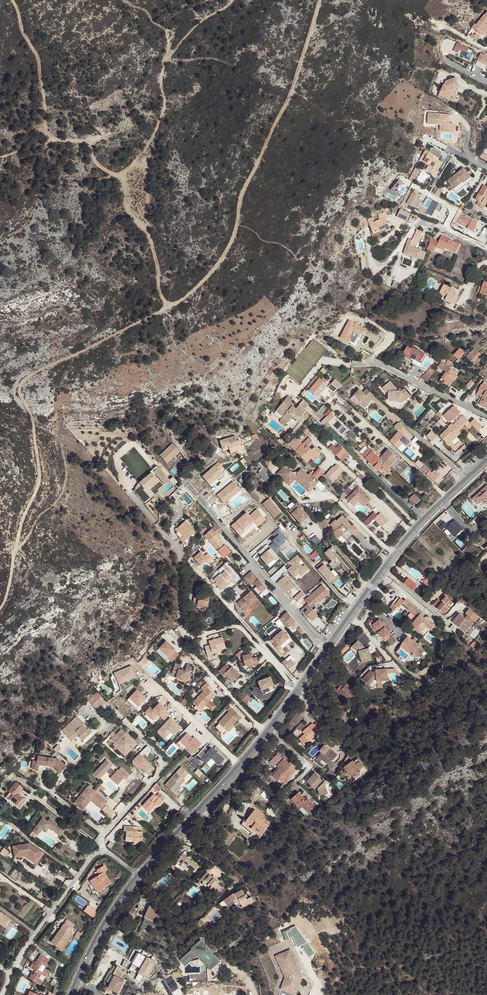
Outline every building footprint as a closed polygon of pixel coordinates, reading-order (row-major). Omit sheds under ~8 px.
[(485,15),(484,15),(476,25),(475,24),(472,27),(481,34),(482,34),(484,31),(486,32),(486,30),(486,12),(485,15)] [(453,35),(461,38),(464,31),(456,28),(453,35)] [(455,47),(466,52),(468,47),(457,42),(455,47)] [(486,68),(486,56),(480,53),(476,63),(486,68)] [(452,101),(459,87),(455,77),(446,81),(439,95),(452,101)] [(443,114),(428,113),(427,123),(437,124),(449,125),(450,123),(450,120),(447,120),(447,117),(450,118),(450,115),(443,114)] [(449,125),(437,124),(436,131),(452,132),(453,123),(450,123),(449,125)] [(442,153),(433,147),(429,152),(435,156),(437,157),(438,158),(442,153)] [(438,158),(437,157),(436,158),(434,157),(435,156),(429,152),(425,150),(419,159),(423,162),(424,161),(429,164),(428,165),(427,168),(431,171),(433,169),(437,171),(443,163),(438,160),(439,159),(438,158)] [(460,160),(454,157),(450,162),(456,166),(460,160)] [(471,177),(464,168),(447,181),(453,189),(462,181),(463,183),(471,177)] [(411,176),(415,178),(419,172),(414,169),(410,175),(411,176)] [(473,180),(471,177),(463,183),(462,181),(453,189),(456,193),(473,180)] [(400,195),(405,185),(399,182),(391,192),(396,195),(397,193),(400,195)] [(486,187),(484,185),(475,199),(478,201),(476,204),(483,208),(485,205),(484,204),(486,199),(485,198),(486,196),(486,186),(486,187)] [(438,188),(434,186),(430,193),(434,195),(438,188)] [(414,208),(419,197),(409,192),(404,203),(414,208)] [(400,209),(396,216),(406,221),(410,214),(400,209)] [(390,229),(385,217),(387,217),(385,212),(383,213),(368,219),(373,233),(380,230),(380,231),(385,229),(386,231),(390,229)] [(457,223),(474,232),(478,224),(462,214),(457,223)] [(408,239),(406,244),(407,244),(416,248),(421,237),(420,236),(422,232),(417,230),(412,241),(408,239)] [(460,245),(442,235),(438,242),(437,245),(445,249),(445,248),(446,247),(448,248),(447,249),(455,253),(460,245)] [(437,241),(431,238),(427,249),(433,252),(436,247),(435,246),(437,241)] [(445,249),(437,245),(438,242),(437,241),(435,246),(436,247),(444,250),(445,249)] [(416,248),(407,244),(403,253),(418,259),(422,251),(416,248)] [(453,289),(453,288),(451,287),(451,288),(443,284),(439,294),(446,298),(452,301),(451,302),(454,304),(458,297),(455,295),(457,291),(454,290),(453,289)] [(362,327),(349,320),(340,338),(348,342),(349,341),(350,341),(350,340),(350,339),(350,338),(350,337),(353,331),(358,333),(359,334),(360,334),(361,333),(362,333),(362,332),(363,331),(363,330),(363,329),(363,328),(363,327),(362,327)] [(444,331),(460,329),(460,324),(460,320),(459,320),(443,322),(444,331)] [(312,363),(313,364),(326,349),(322,346),(317,353),(310,361),(312,363)] [(407,346),(402,355),(411,360),(412,358),(419,362),(419,361),(420,361),(425,354),(412,347),(411,349),(407,346)] [(477,364),(484,356),(474,348),(467,356),(477,364)] [(454,355),(458,359),(461,356),(464,353),(460,349),(454,355)] [(441,378),(445,381),(448,384),(453,377),(455,378),(458,375),(454,372),(455,372),(441,362),(438,366),(446,372),(441,378)] [(303,374),(304,375),(313,364),(312,363),(303,374)] [(427,372),(431,376),(435,371),(431,367),(427,372)] [(292,375),(299,381),(304,375),(303,374),(297,369),(292,375)] [(427,372),(421,378),(425,381),(431,376),(427,372)] [(448,384),(445,381),(444,382),(449,386),(455,378),(453,377),(448,384)] [(309,390),(317,397),(328,385),(325,383),(322,380),(319,378),(309,390)] [(330,388),(334,392),(343,385),(336,379),(331,384),(332,385),(330,388)] [(472,379),(467,386),(472,389),(476,382),(472,379)] [(404,402),(411,396),(404,388),(401,391),(400,392),(398,391),(390,381),(382,388),(389,395),(388,399),(389,401),(404,402)] [(484,381),(482,385),(481,384),(478,393),(483,395),(479,405),(483,406),(484,404),(486,406),(486,383),(484,381)] [(374,395),(366,389),(363,392),(358,388),(353,394),(361,401),(360,402),(364,406),(368,401),(369,401),(374,395)] [(361,401),(353,394),(352,395),(360,402),(361,401)] [(275,411),(282,417),(283,416),(292,405),(293,404),(290,401),(291,399),(288,396),(275,411)] [(283,416),(289,420),(292,416),(297,420),(302,413),(305,410),(304,408),(299,405),(296,408),(292,405),(283,416)] [(448,426),(449,427),(453,431),(456,428),(457,430),(464,424),(465,425),(468,428),(472,425),(465,417),(463,416),(468,411),(469,410),(464,408),(450,421),(451,423),(448,426)] [(328,423),(335,415),(332,412),(328,416),(327,416),(321,422),(327,428),(330,425),(328,423)] [(279,421),(284,425),(289,420),(283,416),(282,417),(281,419),(280,420),(279,421)] [(474,424),(477,427),(486,419),(482,417),(474,424)] [(390,441),(398,449),(402,443),(407,438),(410,440),(413,436),(405,429),(405,428),(401,424),(397,428),(399,430),(390,441)] [(453,431),(449,427),(439,436),(446,442),(455,433),(458,436),(461,433),(459,431),(457,430),(456,428),(453,431)] [(313,433),(308,428),(304,432),(309,437),(295,451),(307,462),(310,458),(314,455),(315,456),(319,452),(314,447),(312,450),(307,446),(312,441),(310,437),(313,433)] [(434,441),(439,435),(434,430),(428,436),(434,441)] [(235,435),(219,441),(222,451),(229,448),(230,452),(237,450),(236,448),(241,446),(240,445),(239,439),(237,440),(235,435)] [(465,444),(458,436),(449,445),(448,445),(455,453),(465,444)] [(407,438),(402,443),(407,447),(408,446),(411,442),(411,441),(410,440),(407,438)] [(297,439),(290,446),(295,450),(302,443),(297,439)] [(168,463),(180,451),(172,443),(160,455),(168,463)] [(332,449),(341,458),(346,452),(337,443),(332,449)] [(237,450),(230,452),(230,454),(244,449),(242,444),(240,445),(241,446),(236,448),(237,450)] [(381,459),(369,447),(362,455),(369,462),(375,467),(379,471),(382,468),(386,471),(390,467),(385,462),(382,465),(379,462),(382,459),(381,459)] [(389,450),(381,459),(382,459),(385,462),(390,467),(399,459),(389,450)] [(321,453),(319,452),(315,456),(314,455),(310,458),(313,461),(321,453)] [(219,461),(203,476),(212,485),(225,473),(219,466),(222,464),(219,461)] [(337,463),(327,474),(335,482),(345,470),(337,463)] [(285,465),(277,473),(286,482),(289,478),(290,480),(293,476),(296,476),(309,488),(314,483),(312,481),(316,477),(313,474),(311,472),(310,472),(307,475),(300,468),(296,473),(294,473),(285,465)] [(147,489),(166,479),(164,476),(167,475),(164,468),(142,479),(147,489)] [(427,475),(434,481),(441,474),(435,469),(432,473),(430,471),(427,475)] [(265,482),(270,477),(263,470),(258,474),(265,482)] [(316,477),(317,478),(321,474),(317,470),(315,472),(313,474),(316,477)] [(289,478),(286,482),(289,485),(295,478),(309,491),(315,484),(314,483),(309,488),(296,476),(293,476),(290,480),(289,478)] [(419,477),(413,487),(420,491),(426,482),(419,477)] [(226,504),(243,490),(235,480),(218,495),(226,504)] [(473,498),(478,504),(483,499),(486,502),(486,485),(473,498)] [(372,499),(359,486),(346,499),(352,504),(359,497),(367,504),(372,499)] [(189,503),(193,500),(186,492),(183,495),(189,503)] [(414,504),(416,503),(420,499),(415,494),(409,500),(414,504)] [(359,497),(352,504),(354,506),(359,501),(364,506),(367,504),(359,497)] [(418,505),(424,499),(422,497),(420,499),(416,503),(418,505)] [(280,512),(269,499),(263,504),(274,517),(280,512)] [(300,524),(310,515),(298,501),(288,510),(300,524)] [(261,525),(269,519),(259,508),(252,514),(250,511),(232,525),(241,536),(258,522),(261,525)] [(391,520),(382,512),(380,515),(376,511),(366,522),(369,526),(375,519),(385,527),(391,520)] [(346,519),(342,516),(337,521),(336,520),(330,525),(333,527),(336,530),(334,532),(332,533),(338,539),(342,535),(346,540),(352,534),(353,534),(358,530),(354,524),(352,526),(348,522),(346,524),(343,521),(346,519)] [(456,516),(442,526),(449,536),(453,533),(456,537),(466,530),(456,516)] [(322,517),(316,522),(323,530),(328,525),(322,517)] [(195,531),(185,520),(175,530),(177,532),(179,531),(182,535),(179,538),(183,542),(195,531)] [(218,536),(222,532),(220,529),(216,525),(205,535),(221,554),(228,547),(218,536)] [(279,555),(294,545),(281,527),(273,533),(277,539),(270,545),(271,547),(261,554),(269,565),(280,557),(279,555)] [(272,534),(266,541),(270,545),(277,538),(272,534)] [(313,539),(318,545),(323,541),(318,535),(313,539)] [(231,551),(228,547),(221,554),(224,557),(231,551)] [(333,563),(337,568),(345,561),(334,548),(328,552),(335,561),(333,563)] [(195,557),(203,566),(211,558),(203,550),(195,557)] [(318,551),(310,555),(313,560),(320,555),(318,551)] [(297,555),(289,562),(291,564),(293,563),(295,565),(293,567),(292,565),(292,566),(287,570),(294,577),(299,573),(300,574),(308,568),(305,564),(302,567),(298,563),(301,560),(297,555)] [(320,564),(330,583),(339,578),(329,559),(320,564)] [(235,579),(237,577),(227,566),(224,569),(225,570),(221,574),(223,575),(215,582),(221,588),(225,585),(226,586),(231,582),(230,580),(233,577),(235,579)] [(448,574),(455,581),(463,574),(456,567),(448,574)] [(300,574),(301,576),(309,569),(308,568),(300,574)] [(252,572),(244,578),(251,587),(254,584),(262,593),(266,589),(252,572)] [(213,579),(215,582),(223,575),(221,574),(221,573),(213,579)] [(290,589),(294,586),(285,576),(277,583),(283,591),(288,587),(290,589)] [(414,590),(419,585),(411,577),(406,583),(414,590)] [(432,590),(436,585),(431,581),(427,586),(432,590)] [(330,593),(322,585),(305,600),(308,604),(305,607),(308,610),(305,612),(312,621),(318,616),(311,607),(318,601),(319,603),(325,597),(330,593)] [(250,591),(237,603),(242,609),(245,606),(244,605),(247,603),(250,605),(251,604),(255,608),(261,603),(250,591)] [(449,599),(452,596),(446,591),(443,594),(446,596),(442,600),(445,602),(444,603),(438,599),(433,605),(443,613),(445,610),(446,611),(448,608),(449,609),(452,606),(451,605),(453,602),(449,599)] [(196,604),(202,605),(207,607),(210,596),(195,593),(193,603),(196,604)] [(403,608),(407,599),(403,597),(398,605),(403,608)] [(420,614),(422,613),(408,602),(404,607),(407,609),(417,618),(416,619),(411,625),(420,633),(426,626),(437,636),(438,630),(429,621),(430,620),(429,619),(428,617),(427,617),(426,617),(425,618),(420,614)] [(417,618),(407,609),(406,611),(416,619),(417,618)] [(460,613),(458,611),(450,620),(452,622),(460,613)] [(288,613),(280,620),(288,629),(296,622),(288,613)] [(460,613),(452,622),(454,624),(459,628),(465,633),(474,621),(467,615),(465,618),(460,613)] [(379,632),(387,626),(385,623),(384,623),(382,622),(380,619),(373,625),(379,632)] [(454,624),(450,628),(455,633),(459,628),(454,624)] [(379,632),(384,639),(390,634),(389,632),(388,630),(390,629),(387,626),(379,632)] [(272,637),(278,630),(275,627),(269,634),(272,637)] [(290,638),(283,630),(273,638),(276,642),(273,644),(279,650),(282,648),(280,646),(290,638)] [(412,640),(408,636),(402,643),(418,657),(424,650),(415,642),(412,640)] [(208,641),(209,645),(204,646),(207,655),(213,654),(212,651),(220,649),(225,648),(222,637),(208,641)] [(158,650),(172,663),(182,653),(168,639),(158,650)] [(362,662),(372,660),(370,653),(368,653),(367,652),(369,651),(368,648),(366,649),(358,640),(354,644),(352,646),(350,648),(356,654),(358,652),(358,651),(359,651),(362,662)] [(401,649),(398,652),(405,658),(408,655),(401,649)] [(252,658),(251,653),(242,655),(245,665),(248,664),(254,663),(254,665),(259,663),(257,657),(252,658)] [(193,666),(187,664),(185,669),(184,671),(181,670),(179,669),(180,665),(175,663),(171,676),(175,677),(184,680),(185,679),(189,681),(192,673),(190,673),(193,666)] [(225,663),(218,671),(224,677),(226,675),(232,681),(239,675),(231,666),(230,668),(225,663)] [(286,667),(292,673),(298,667),(295,664),(292,666),(289,663),(286,667)] [(133,664),(115,673),(121,685),(139,676),(133,664)] [(370,675),(364,679),(368,686),(377,681),(377,682),(388,683),(389,675),(378,673),(375,675),(371,677),(370,675)] [(270,677),(258,681),(261,689),(273,685),(270,677)] [(393,681),(390,684),(394,690),(398,688),(393,681)] [(207,687),(209,685),(206,682),(201,688),(204,690),(193,702),(201,709),(205,704),(212,710),(216,706),(210,700),(215,695),(207,687)] [(338,690),(350,700),(353,697),(355,698),(358,694),(344,682),(338,690)] [(141,705),(143,706),(150,699),(140,688),(128,699),(137,708),(141,705)] [(248,702),(252,697),(245,691),(240,696),(248,702)] [(92,705),(97,710),(103,704),(99,699),(92,705)] [(370,700),(367,703),(375,710),(378,707),(370,700)] [(155,708),(165,719),(172,711),(162,701),(155,708)] [(349,704),(346,701),(342,706),(341,705),(339,708),(343,711),(349,704)] [(152,705),(146,712),(154,720),(160,713),(152,705)] [(218,723),(227,730),(232,725),(237,720),(238,721),(242,718),(233,710),(230,713),(229,711),(218,723)] [(84,724),(77,716),(62,730),(72,741),(79,735),(80,736),(87,729),(83,725),(84,724)] [(159,730),(170,741),(183,728),(172,717),(159,730)] [(305,746),(320,732),(319,730),(314,725),(312,723),(303,732),(305,734),(299,739),(305,746)] [(190,726),(185,731),(187,733),(181,740),(195,753),(206,742),(190,726)] [(87,729),(80,736),(79,737),(83,741),(91,732),(88,728),(87,729)] [(125,756),(137,743),(125,732),(125,733),(121,729),(110,740),(114,743),(113,744),(125,756)] [(332,761),(337,755),(330,749),(324,744),(319,750),(325,755),(321,759),(328,765),(330,764),(333,766),(335,763),(332,761)] [(203,757),(211,767),(217,762),(220,765),(227,759),(215,746),(203,757)] [(149,776),(158,766),(141,752),(132,762),(149,776)] [(278,754),(270,762),(277,769),(278,771),(273,776),(276,780),(278,778),(284,783),(288,780),(287,779),(293,773),(288,768),(291,765),(290,764),(285,759),(284,760),(278,754)] [(66,767),(56,757),(55,758),(38,756),(37,764),(36,764),(35,770),(38,771),(39,765),(47,766),(47,764),(53,765),(52,767),(60,774),(66,767)] [(192,762),(199,767),(202,763),(196,757),(192,762)] [(112,765),(107,760),(93,774),(99,779),(106,771),(111,776),(110,777),(118,784),(124,778),(126,780),(129,775),(121,767),(118,770),(117,769),(115,772),(110,767),(112,765)] [(353,761),(344,768),(346,770),(339,775),(342,778),(345,776),(349,773),(352,777),(354,775),(358,773),(360,771),(353,761)] [(291,762),(290,764),(291,765),(288,768),(293,773),(298,768),(291,762)] [(330,770),(326,775),(332,781),(336,776),(330,770)] [(165,785),(177,796),(180,793),(178,791),(174,788),(178,784),(180,786),(185,780),(176,772),(165,785)] [(318,789),(320,795),(328,793),(326,786),(327,784),(325,782),(324,783),(322,784),(320,782),(321,780),(319,778),(320,777),(315,773),(307,781),(315,789),(317,787),(318,789)] [(10,799),(17,805),(23,797),(18,794),(23,788),(16,782),(9,791),(11,792),(13,794),(10,799)] [(158,792),(161,788),(156,783),(153,787),(158,792)] [(93,790),(88,785),(78,798),(75,802),(83,809),(90,800),(101,808),(107,801),(96,792),(95,793),(92,791),(94,790),(93,790)] [(266,789),(261,794),(264,796),(266,799),(270,795),(268,792),(266,789)] [(154,793),(142,806),(149,812),(154,806),(153,805),(155,803),(156,804),(157,805),(161,800),(163,801),(165,799),(160,794),(158,797),(154,793)] [(308,812),(315,805),(308,799),(306,800),(299,793),(291,800),(300,809),(302,807),(308,812)] [(26,800),(23,797),(17,805),(20,807),(26,800)] [(264,818),(255,810),(248,819),(255,824),(253,826),(251,828),(259,835),(267,826),(261,821),(264,818)] [(32,832),(37,835),(42,829),(45,830),(47,827),(49,828),(51,830),(52,830),(53,828),(61,834),(65,830),(49,818),(47,821),(42,817),(32,832)] [(142,842),(142,832),(137,831),(133,831),(134,826),(124,826),(124,831),(126,831),(126,841),(134,841),(142,842)] [(33,860),(39,850),(27,842),(10,845),(12,856),(21,854),(24,854),(33,860)] [(41,851),(39,850),(33,860),(24,854),(21,854),(34,863),(41,851)] [(193,872),(199,866),(192,860),(192,861),(183,853),(177,860),(182,864),(183,863),(189,869),(193,872)] [(187,871),(189,869),(183,863),(182,864),(177,860),(177,861),(177,862),(187,871)] [(104,865),(97,870),(100,874),(92,879),(96,886),(94,887),(97,892),(102,888),(111,882),(104,872),(107,869),(104,865)] [(14,878),(17,880),(22,874),(15,869),(11,875),(14,878)] [(207,872),(200,879),(204,882),(207,885),(205,887),(209,890),(211,889),(216,894),(222,887),(218,883),(217,885),(215,883),(216,882),(217,881),(207,872)] [(165,877),(159,883),(163,888),(170,882),(165,877)] [(243,908),(253,902),(251,897),(248,899),(247,899),(245,895),(242,890),(234,894),(233,894),(224,901),(227,905),(234,901),(236,899),(237,900),(238,899),(241,903),(243,908)] [(161,910),(151,905),(145,917),(148,919),(155,922),(157,918),(156,917),(157,914),(158,915),(161,910)] [(84,911),(90,916),(94,911),(87,906),(84,911)] [(1,912),(0,913),(0,921),(4,924),(9,918),(1,912)] [(9,918),(4,924),(0,921),(0,924),(6,928),(12,920),(9,918)] [(51,942),(61,949),(71,935),(69,933),(72,929),(71,929),(74,924),(68,920),(65,924),(64,923),(61,928),(63,929),(59,935),(57,933),(51,942)] [(82,941),(84,936),(78,931),(75,936),(82,941)] [(138,935),(134,933),(130,942),(133,944),(138,935)] [(73,936),(71,935),(61,949),(62,950),(73,936)] [(297,991),(302,977),(290,950),(276,956),(285,978),(282,986),(297,991)] [(143,952),(138,963),(146,967),(143,972),(153,976),(160,959),(143,952)] [(47,964),(49,959),(41,954),(38,959),(38,958),(34,965),(32,964),(30,967),(35,970),(33,974),(32,973),(29,977),(40,985),(43,981),(39,978),(42,974),(45,968),(47,964)] [(118,993),(125,980),(123,979),(126,973),(116,968),(113,975),(114,975),(111,982),(108,988),(118,993)] [(111,982),(114,975),(113,975),(109,973),(105,980),(111,982)] [(55,994),(59,994),(61,986),(57,984),(56,984),(53,994),(54,994),(55,994)] [(282,986),(281,989),(296,994),(297,991),(282,986)]
